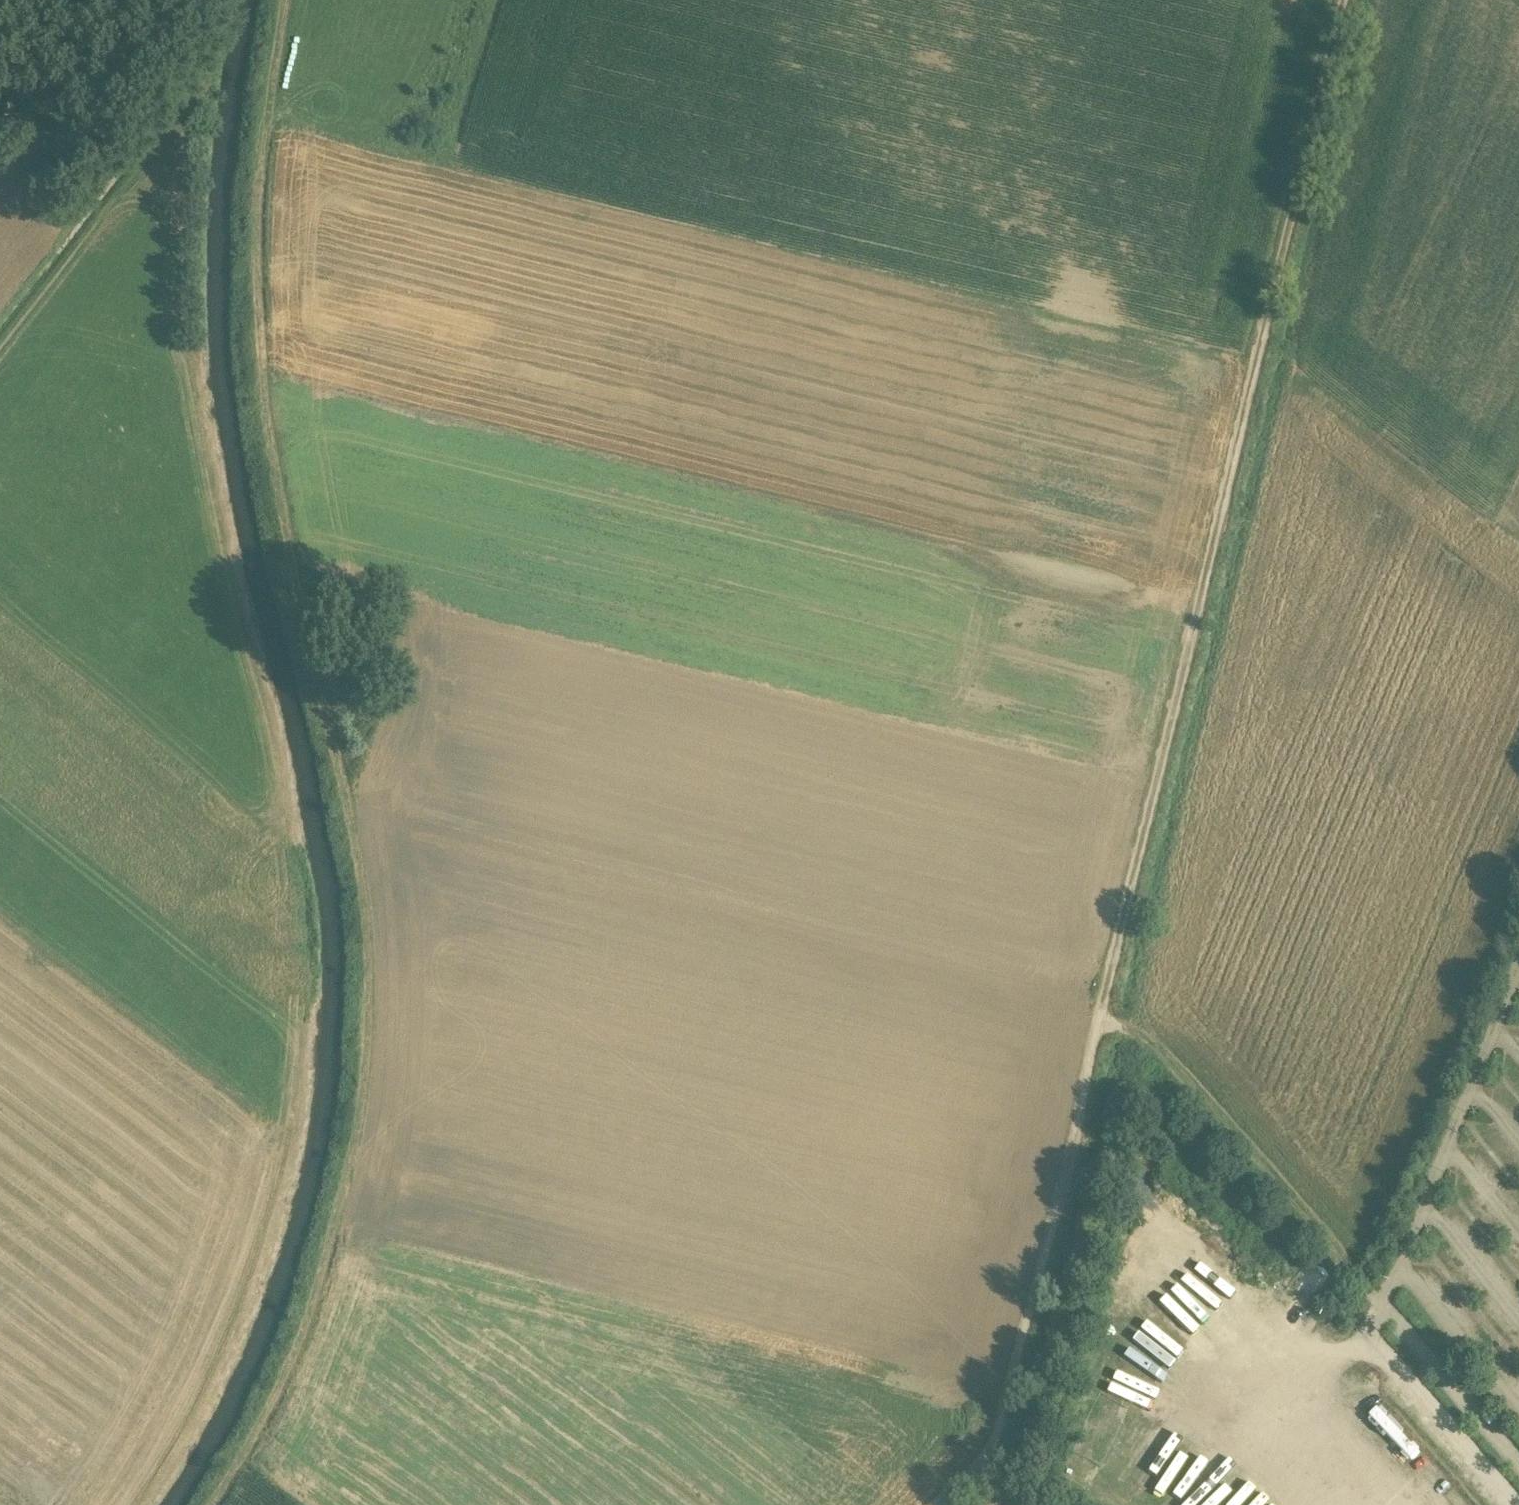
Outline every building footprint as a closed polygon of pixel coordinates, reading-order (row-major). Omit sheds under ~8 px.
[(1194,1273),(1192,1280),(1248,1296),(1250,1288),(1194,1273)] [(1456,1489),(1448,1495),(1456,1504),(1469,1504),(1456,1489)]
